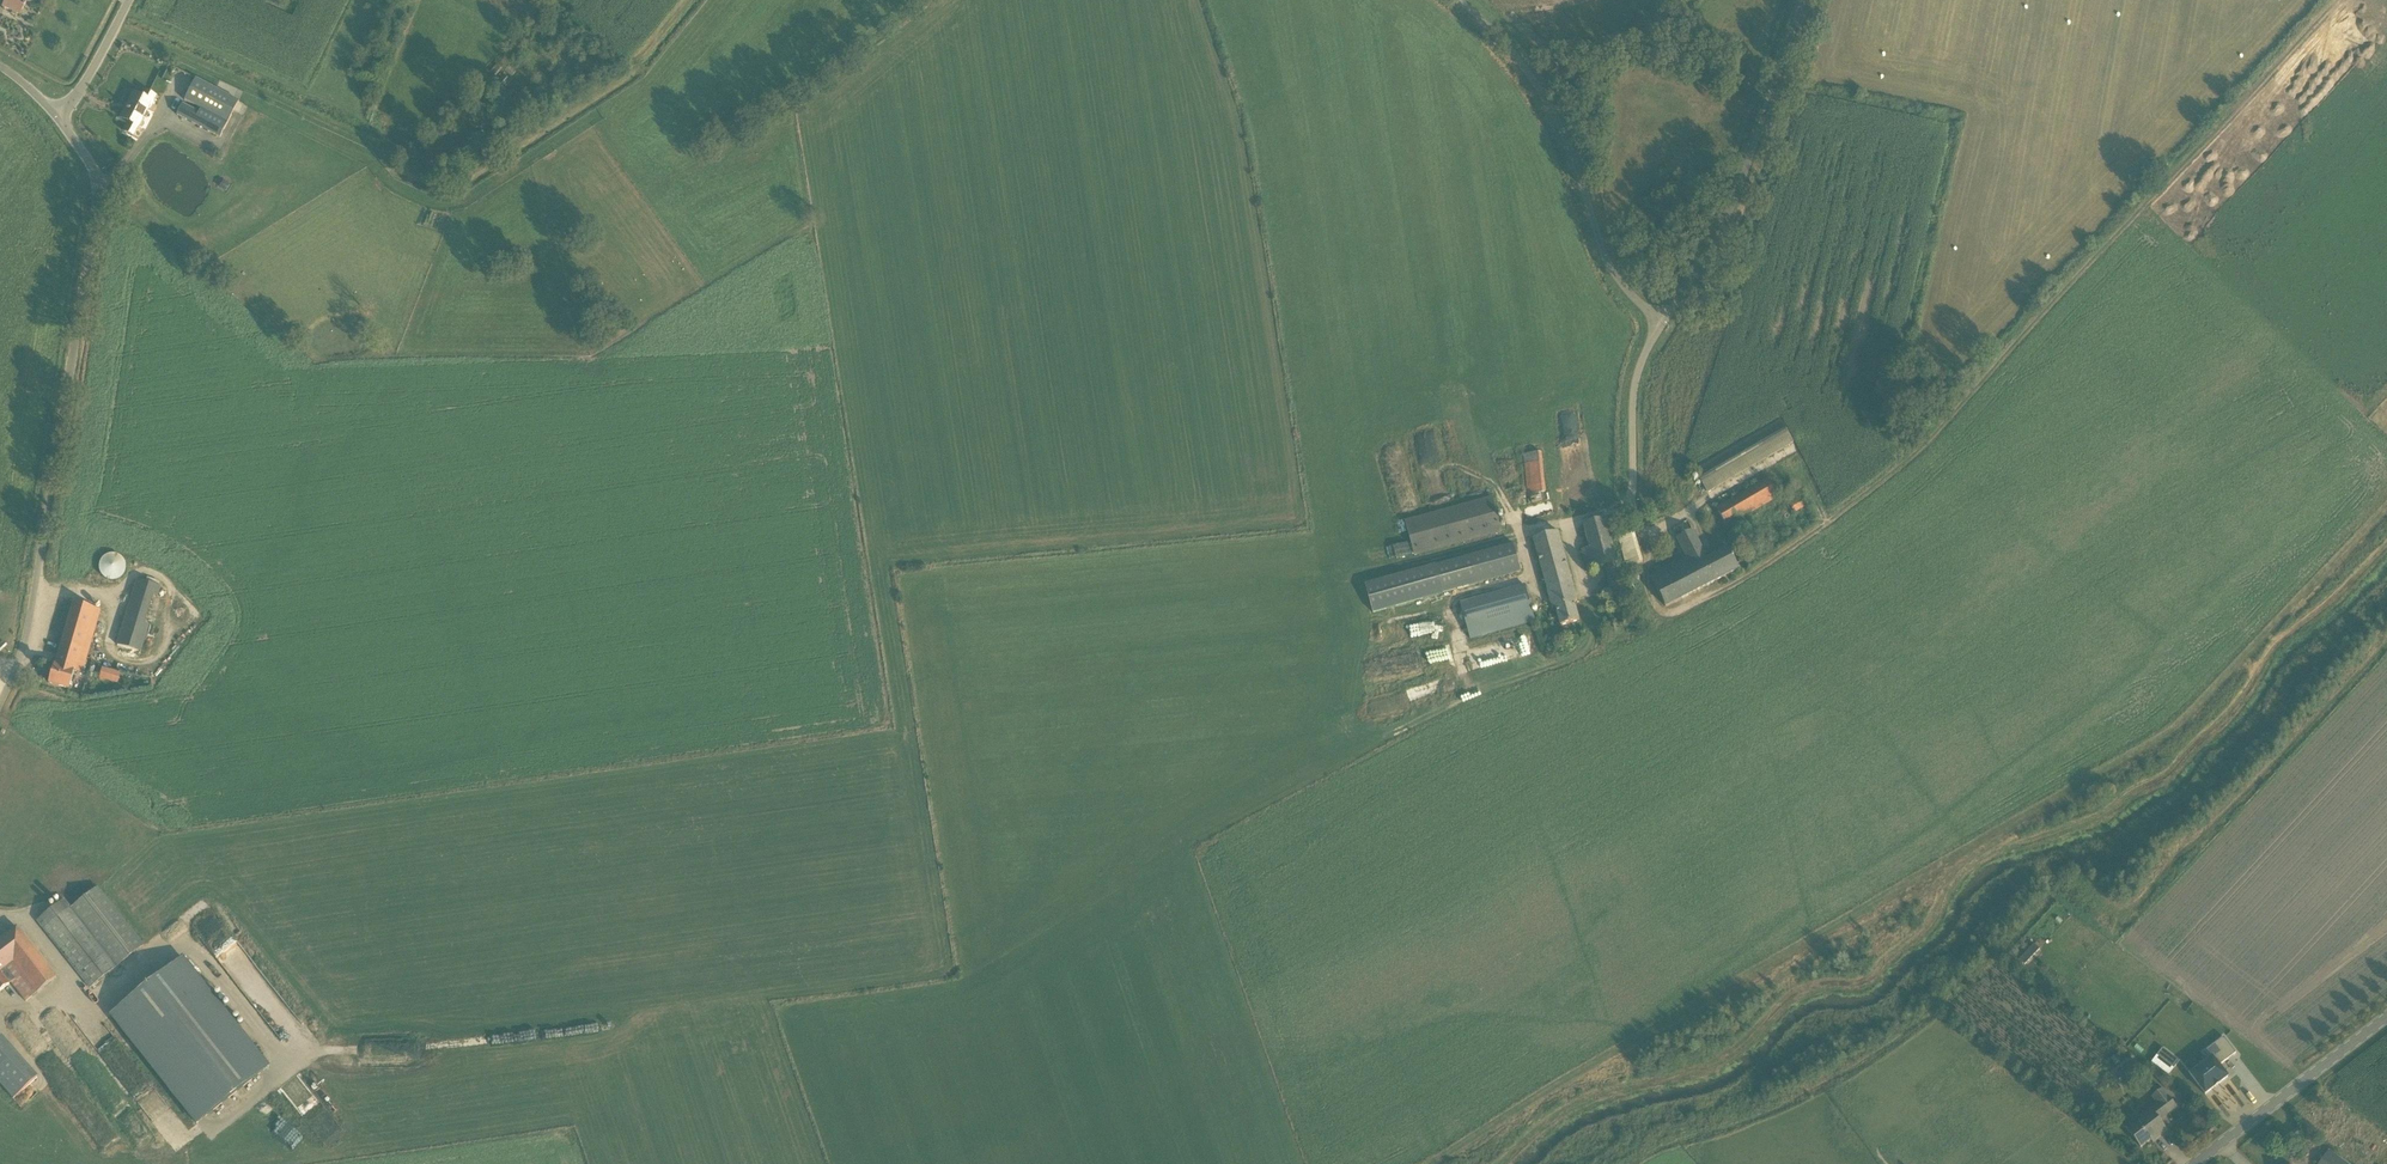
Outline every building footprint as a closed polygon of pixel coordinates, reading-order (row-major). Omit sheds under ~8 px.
[(3,8),(11,12),(12,14),(16,16),(18,15),(20,16),(28,0),(7,0),(3,8)] [(497,64),(490,72),(496,77),(502,68),(497,64)] [(510,66),(505,71),(511,78),(517,72),(510,66)] [(510,81),(504,76),(500,81),(494,76),(486,85),(498,96),(506,86),(505,86),(510,81)] [(185,100),(202,109),(199,113),(182,104),(177,115),(220,138),(239,102),(196,79),(185,100)] [(145,91),(142,97),(134,93),(129,102),(130,103),(122,119),(129,123),(124,132),(134,137),(152,103),(153,103),(156,97),(145,91)] [(223,181),(219,188),(226,192),(230,185),(223,181)] [(1781,421),(1705,465),(1695,471),(1708,492),(1794,442),(1781,421)] [(1529,494),(1547,491),(1541,451),(1523,453),(1529,494)] [(1717,509),(1727,526),(1779,496),(1769,479),(1717,509)] [(1405,521),(1415,556),(1503,532),(1493,497),(1405,521)] [(1604,567),(1611,595),(1615,607),(1629,604),(1625,592),(1621,577),(1606,519),(1584,525),(1590,548),(1581,550),(1587,571),(1604,567)] [(1739,569),(1729,549),(1708,559),(1693,530),(1677,538),(1687,559),(1679,563),(1676,563),(1650,576),(1666,607),(1739,569)] [(1558,532),(1533,539),(1553,608),(1556,607),(1561,626),(1579,621),(1574,602),(1577,602),(1558,532)] [(1514,544),(1365,585),(1373,613),(1521,572),(1514,544)] [(122,579),(123,557),(101,556),(101,579),(122,579)] [(140,652),(149,625),(145,624),(154,595),(158,596),(161,587),(137,580),(117,645),(140,652)] [(1470,639),(1534,621),(1525,586),(1460,604),(1470,639)] [(99,610),(74,602),(55,665),(54,665),(49,683),(69,689),(74,671),(82,674),(98,619),(97,619),(99,610)] [(102,667),(98,678),(118,684),(122,673),(102,667)] [(1368,707),(1373,721),(1435,701),(1431,687),(1368,707)] [(70,907),(63,899),(37,920),(90,988),(144,946),(97,886),(70,907)] [(0,940),(0,992),(12,983),(26,1001),(57,978),(17,927),(0,940)] [(182,958),(111,1014),(197,1123),(268,1067),(182,958)] [(1,1035),(0,1036),(0,1084),(13,1099),(38,1077),(1,1035)] [(2174,1068),(2181,1061),(2163,1047),(2157,1055),(2174,1068)] [(2205,1095),(2214,1088),(2219,1084),(2228,1077),(2213,1058),(2190,1075),(2205,1095)] [(2129,1131),(2141,1147),(2155,1137),(2157,1139),(2167,1131),(2159,1121),(2176,1107),(2163,1090),(2153,1097),(2159,1105),(2151,1111),(2151,1110),(2143,1117),(2145,1119),(2129,1131)] [(2292,1141),(2301,1135),(2297,1130),(2288,1136),(2292,1141)] [(2343,1161),(2328,1151),(2319,1163),(2347,1163),(2343,1161)]
